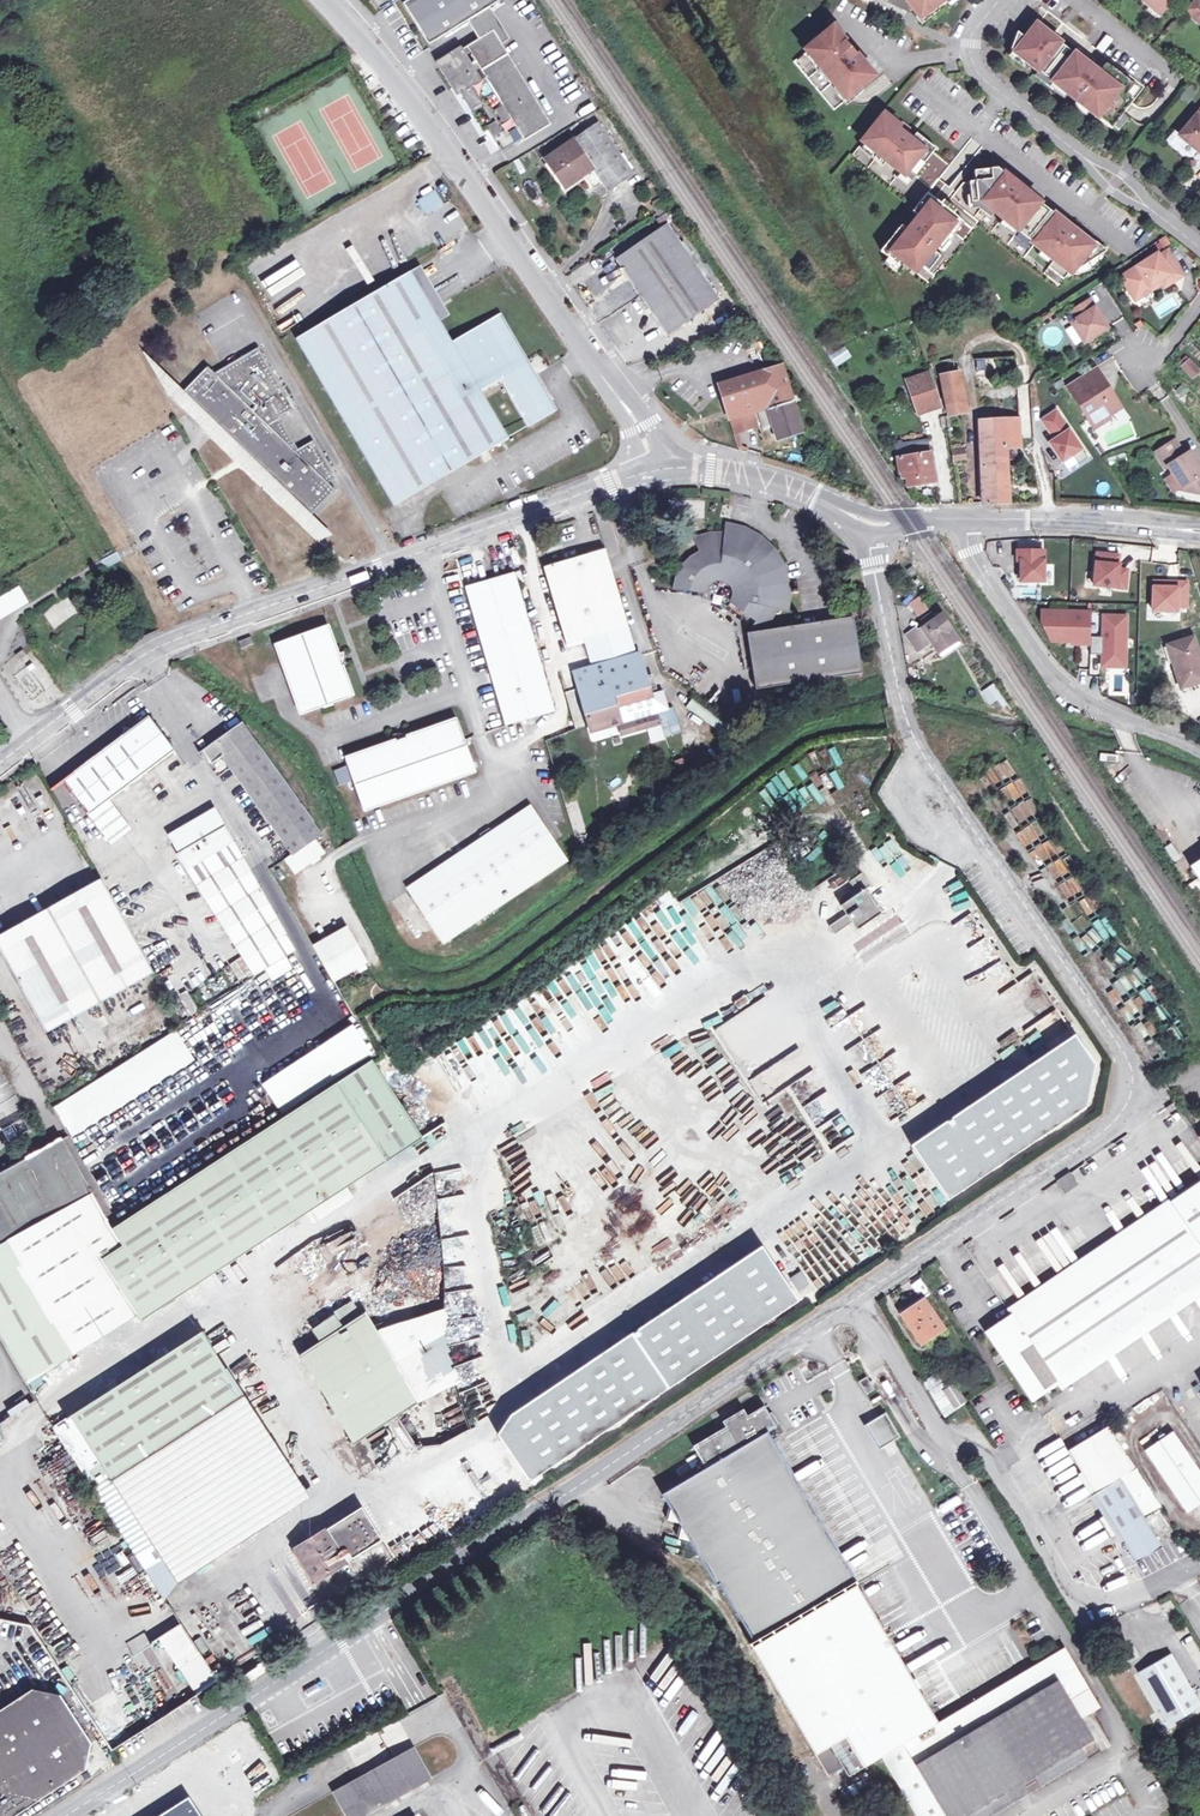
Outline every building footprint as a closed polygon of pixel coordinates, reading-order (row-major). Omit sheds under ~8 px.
[(404,4),(429,45),(468,21),(490,7),(501,1),(500,0),(410,0),(404,4)] [(919,14),(916,16),(922,24),(954,0),(908,0),(919,14)] [(1184,9),(1199,22),(1199,0),(1192,0),(1184,9)] [(510,39),(490,7),(468,21),(479,39),(493,30),(502,44),(510,39)] [(1026,39),(1018,32),(1011,49),(1031,64),(1032,62),(1039,67),(1037,70),(1053,82),(1075,54),(1060,42),(1056,46),(1053,43),(1049,41),(1052,36),(1037,25),(1026,39)] [(834,28),(794,61),(834,110),(874,76),(855,54),(834,28)] [(552,125),(502,44),(493,30),(479,39),(463,49),(461,46),(439,60),(460,95),(461,94),(485,132),(489,130),(502,152),(523,139),(524,141),(552,125)] [(1095,46),(1101,53),(1114,43),(1109,36),(1095,46)] [(1075,54),(1053,82),(1069,95),(1071,93),(1078,98),(1076,100),(1112,128),(1130,105),(1123,100),(1135,85),(1122,75),(1124,72),(1116,66),(1114,68),(1106,62),(1096,76),(1091,72),(1088,69),(1091,66),(1075,54)] [(580,76),(575,79),(582,91),(588,87),(580,76)] [(1192,86),(1181,95),(1187,103),(1198,94),(1192,86)] [(1181,135),(1199,151),(1199,112),(1181,135)] [(863,135),(861,139),(905,175),(909,170),(919,178),(929,165),(926,162),(936,148),(917,133),(916,134),(912,131),(902,123),(900,125),(885,113),(866,137),(863,135)] [(598,123),(545,160),(565,189),(585,175),(595,189),(603,183),(609,190),(633,173),(598,123)] [(986,169),(975,171),(976,181),(970,182),(972,202),(981,201),(1054,260),(1048,267),(1064,279),(1107,250),(1078,226),(1072,233),(1067,229),(1062,225),(1064,221),(1023,189),(1021,192),(1007,181),(1010,178),(998,168),(986,169)] [(434,190),(418,200),(427,214),(442,205),(434,190)] [(957,210),(944,200),(941,203),(931,195),(928,193),(913,211),(920,216),(908,230),(902,225),(881,251),(893,261),(897,257),(904,262),(912,269),(910,271),(914,274),(921,265),(929,271),(941,256),(934,250),(959,218),(954,214),(957,210)] [(664,200),(653,208),(659,215),(670,208),(664,200)] [(446,241),(453,238),(445,223),(439,227),(446,241)] [(719,298),(667,225),(616,261),(666,333),(693,316),(719,298)] [(1156,255),(1126,274),(1139,296),(1152,289),(1150,287),(1161,279),(1165,285),(1181,276),(1167,252),(1158,258),(1156,255)] [(893,261),(889,266),(897,271),(904,262),(897,257),(893,261)] [(421,266),(411,272),(439,318),(449,312),(421,266)] [(411,272),(296,340),(394,506),(508,440),(486,400),(482,392),(501,381),(505,389),(528,428),(557,411),(501,314),(453,342),(439,318),(411,272)] [(1139,296),(1126,274),(1122,276),(1136,299),(1139,296)] [(1090,301),(1073,312),(1078,319),(1073,323),(1085,342),(1107,327),(1090,301)] [(956,303),(942,310),(945,317),(960,311),(956,303)] [(1052,310),(1043,316),(1048,324),(1057,318),(1052,310)] [(908,337),(898,341),(902,353),(912,350),(908,337)] [(208,367),(183,393),(310,516),(323,503),(324,504),(336,492),(329,484),(336,479),(313,441),(299,450),(281,419),(295,411),(277,380),(274,382),(269,374),(272,372),(259,348),(215,374),(208,367)] [(836,367),(851,358),(846,348),(830,356),(836,367)] [(953,357),(934,361),(938,375),(942,375),(949,414),(962,412),(960,402),(962,402),(956,372),(957,371),(953,357)] [(1199,374),(1199,369),(1189,358),(1180,368),(1193,381),(1199,374)] [(974,361),(975,373),(995,372),(995,360),(974,361)] [(183,393),(151,362),(175,396),(317,534),(323,528),(310,516),(183,393)] [(783,364),(718,385),(733,432),(746,429),(743,416),(750,414),(766,409),(776,440),(803,433),(783,364)] [(1097,370),(1084,378),(1089,386),(1102,377),(1097,370)] [(929,371),(907,379),(919,413),(941,406),(929,371)] [(1084,378),(1070,387),(1090,419),(1103,410),(1107,416),(1120,408),(1102,377),(1089,386),(1084,378)] [(486,400),(505,389),(501,381),(482,392),(486,400)] [(1056,409),(1042,419),(1055,438),(1050,442),(1062,462),(1073,455),(1078,463),(1088,457),(1056,409)] [(1103,410),(1090,419),(1095,427),(1109,418),(1107,416),(1103,410)] [(753,427),(750,414),(743,416),(746,429),(753,427)] [(1019,418),(980,420),(983,502),(1009,502),(1007,458),(1007,446),(1016,445),(1020,445),(1020,439),(1019,418)] [(745,433),(734,436),(737,448),(748,446),(745,433)] [(928,439),(895,444),(899,473),(901,473),(902,477),(906,477),(907,484),(936,480),(928,439)] [(1157,453),(1167,468),(1170,467),(1181,484),(1187,481),(1189,485),(1192,490),(1199,491),(1199,467),(1191,452),(1185,456),(1175,442),(1157,453)] [(1007,446),(1007,458),(1017,457),(1016,445),(1007,446)] [(963,448),(952,450),(954,458),(964,456),(963,448)] [(677,579),(675,587),(705,592),(707,587),(711,582),(717,579),(723,579),(727,581),(732,585),(734,589),(735,596),(732,602),(757,620),(748,633),(760,688),(865,665),(853,609),(764,629),(776,607),(787,609),(789,600),(789,592),(799,592),(799,588),(789,589),(789,580),(786,569),(780,557),(775,549),(765,538),(755,532),(747,529),(740,526),(728,524),(726,533),(711,533),(701,535),(695,538),(701,551),(695,555),(688,560),(684,565),(679,574),(677,579)] [(851,551),(838,548),(836,558),(848,561),(851,551)] [(605,549),(544,566),(566,641),(584,636),(585,640),(592,666),(574,672),(590,731),(617,723),(622,722),(618,708),(652,698),(651,693),(639,653),(636,654),(605,549)] [(1046,550),(1019,550),(1019,560),(1025,560),(1025,581),(1046,581),(1046,550)] [(1121,556),(1099,553),(1095,586),(1127,589),(1129,575),(1120,574),(1121,567),(1121,565),(1120,565),(1121,556)] [(514,571),(464,586),(505,724),(525,718),(533,716),(554,710),(514,571)] [(1168,583),(1155,582),(1154,612),(1179,613),(1179,608),(1188,609),(1189,583),(1179,583),(1179,588),(1167,588),(1168,583)] [(0,597),(0,619),(29,602),(19,585),(0,597)] [(65,596),(42,613),(53,629),(77,612),(65,596)] [(908,601),(914,616),(926,611),(920,596),(908,601)] [(1093,612),(1044,611),(1044,622),(1054,622),(1054,635),(1074,636),(1073,644),(1092,644),(1093,637),(1093,612)] [(917,629),(909,634),(918,650),(927,645),(927,646),(933,643),(940,653),(959,641),(951,630),(952,629),(942,615),(936,619),(933,615),(923,622),(926,625),(918,631),(917,629)] [(1105,637),(1093,637),(1092,644),(1092,655),(1104,655),(1111,655),(1111,658),(1127,659),(1129,616),(1105,616),(1105,637)] [(1054,622),(1044,622),(1054,641),(1073,644),(1074,636),(1054,635),(1054,622)] [(325,626),(275,645),(301,715),(351,696),(339,664),(336,656),(325,626)] [(584,636),(566,641),(567,645),(585,640),(584,636)] [(250,637),(237,641),(240,649),(252,644),(250,637)] [(1173,644),(1177,661),(1172,663),(1181,688),(1199,682),(1199,659),(1193,637),(1173,644)] [(940,653),(942,657),(961,644),(959,641),(940,653)] [(1177,661),(1173,644),(1167,646),(1172,663),(1177,661)] [(24,649),(17,655),(20,659),(27,653),(24,649)] [(1111,655),(1104,655),(1104,667),(1127,668),(1127,659),(1111,658),(1111,655)] [(56,685),(42,660),(15,675),(28,700),(56,685)] [(662,689),(651,693),(656,712),(667,709),(662,689)] [(618,708),(622,722),(632,719),(635,730),(660,724),(656,712),(651,693),(652,698),(618,708)] [(667,709),(656,712),(660,724),(663,737),(679,732),(671,708),(667,709)] [(122,737),(117,740),(143,775),(175,751),(148,717),(131,730),(130,737),(122,737)] [(622,722),(617,723),(620,735),(635,730),(632,719),(622,722)] [(395,742),(345,759),(363,809),(474,770),(456,720),(406,738),(395,742)] [(252,739),(253,738),(241,723),(236,726),(240,732),(244,729),(252,739)] [(304,809),(253,738),(252,739),(244,729),(240,732),(236,726),(202,751),(219,775),(230,768),(274,830),(304,809)] [(143,775),(117,740),(64,780),(112,844),(130,829),(109,801),(143,775)] [(530,807),(411,887),(445,937),(564,858),(530,807)] [(313,822),(304,809),(274,830),(291,854),(304,845),(296,834),(313,822)] [(215,810),(167,840),(253,975),(295,950),(215,810)] [(794,829),(785,821),(781,825),(789,834),(794,829)] [(313,822),(296,834),(304,845),(291,854),(286,858),(296,873),(324,854),(314,838),(321,833),(313,822)] [(1192,868),(1199,880),(1199,862),(1192,868)] [(0,935),(0,950),(46,1032),(151,971),(99,879),(0,935)] [(1191,887),(1199,899),(1199,881),(1191,887)] [(866,889),(842,906),(859,931),(883,914),(866,889)] [(346,930),(315,947),(333,980),(349,970),(364,962),(346,930)] [(229,965),(238,983),(251,977),(242,958),(229,965)] [(352,976),(368,968),(364,962),(349,970),(352,976)] [(353,1025),(262,1084),(282,1114),(372,1055),(353,1025)] [(175,1030),(54,1106),(72,1137),(194,1060),(175,1030)] [(1072,1037),(910,1146),(947,1201),(1085,1107),(1093,1066),(1072,1037)] [(117,1226),(112,1229),(122,1246),(102,1260),(136,1316),(140,1323),(422,1139),(372,1060),(117,1226)] [(437,1146),(452,1134),(445,1126),(430,1137),(437,1146)] [(5,1134),(12,1144),(19,1139),(12,1129),(5,1134)] [(0,1174),(0,1213),(84,1166),(68,1136),(0,1174)] [(84,1166),(0,1213),(0,1239),(69,1360),(136,1316),(102,1260),(122,1246),(112,1229),(117,1226),(84,1166)] [(1070,1172),(1058,1180),(1066,1192),(1079,1184),(1070,1172)] [(1067,1377),(1066,1376),(1199,1287),(1199,1183),(1172,1203),(1174,1207),(1021,1310),(1020,1308),(986,1332),(1031,1401),(1067,1377)] [(1170,1200),(1017,1303),(1020,1308),(1021,1310),(1174,1207),(1172,1203),(1170,1200)] [(26,1386),(58,1368),(57,1367),(69,1360),(0,1239),(0,1341),(26,1386)] [(518,1411),(496,1434),(529,1483),(798,1302),(761,1247),(518,1411)] [(800,1273),(789,1280),(801,1298),(812,1290),(800,1273)] [(1066,1376),(1067,1377),(1070,1383),(1199,1296),(1199,1287),(1066,1376)] [(925,1299),(916,1307),(920,1312),(930,1305),(925,1299)] [(916,1307),(903,1315),(921,1343),(944,1327),(930,1305),(920,1312),(916,1307)] [(345,1306),(331,1314),(340,1328),(354,1319),(345,1306)] [(441,1312),(372,1332),(418,1402),(455,1384),(449,1375),(446,1367),(443,1355),(441,1312)] [(340,1328),(294,1358),(350,1445),(418,1402),(372,1332),(361,1315),(354,1319),(340,1328)] [(71,1417),(106,1470),(183,1422),(189,1432),(245,1397),(203,1332),(71,1417)] [(874,1390),(866,1377),(859,1382),(866,1395),(874,1390)] [(932,1378),(925,1383),(933,1396),(940,1391),(932,1378)] [(34,1393),(45,1387),(41,1380),(31,1386),(34,1393)] [(106,1470),(90,1481),(144,1568),(162,1556),(179,1583),(309,1499),(245,1397),(189,1432),(183,1422),(106,1470)] [(693,1448),(707,1470),(663,1497),(671,1512),(669,1522),(679,1525),(683,1530),(680,1540),(690,1543),(717,1588),(720,1586),(755,1643),(751,1646),(829,1776),(844,1767),(850,1776),(881,1757),(916,1815),(965,1815),(1080,1746),(1094,1738),(1082,1718),(1100,1707),(1066,1647),(941,1721),(768,1433),(776,1428),(764,1407),(748,1417),(743,1411),(722,1423),(726,1429),(693,1448)] [(899,1437),(885,1414),(867,1424),(882,1448),(899,1437)] [(1163,1507),(1107,1425),(1070,1449),(1108,1513),(1119,1533),(1137,1563),(1162,1547),(1145,1518),(1163,1507)] [(55,1428),(52,1430),(60,1442),(63,1440),(55,1428)] [(1173,1431),(1145,1449),(1187,1511),(1199,1502),(1199,1472),(1173,1431)] [(360,1508),(291,1549),(311,1582),(380,1540),(360,1508)] [(1119,1533),(1108,1513),(1101,1517),(1113,1536),(1119,1533)] [(834,1542),(844,1560),(864,1548),(854,1530),(834,1542)] [(123,1642),(127,1650),(143,1641),(139,1633),(123,1642)] [(1171,1652),(1138,1671),(1169,1725),(1199,1707),(1199,1703),(1171,1652)] [(246,1682),(264,1671),(259,1662),(241,1673),(246,1682)] [(198,1666),(178,1679),(193,1702),(200,1697),(204,1703),(214,1696),(210,1691),(213,1689),(198,1666)] [(239,1677),(231,1682),(235,1688),(243,1682),(239,1677)] [(224,1686),(216,1692),(219,1696),(228,1691),(224,1686)] [(85,1771),(91,1743),(61,1696),(34,1691),(0,1713),(0,1815),(16,1815),(85,1771)] [(965,1815),(990,1815),(1087,1758),(1080,1746),(965,1815)] [(332,1792),(346,1815),(365,1815),(431,1780),(414,1748),(332,1792)] [(188,1799),(162,1815),(198,1815),(188,1799)]
